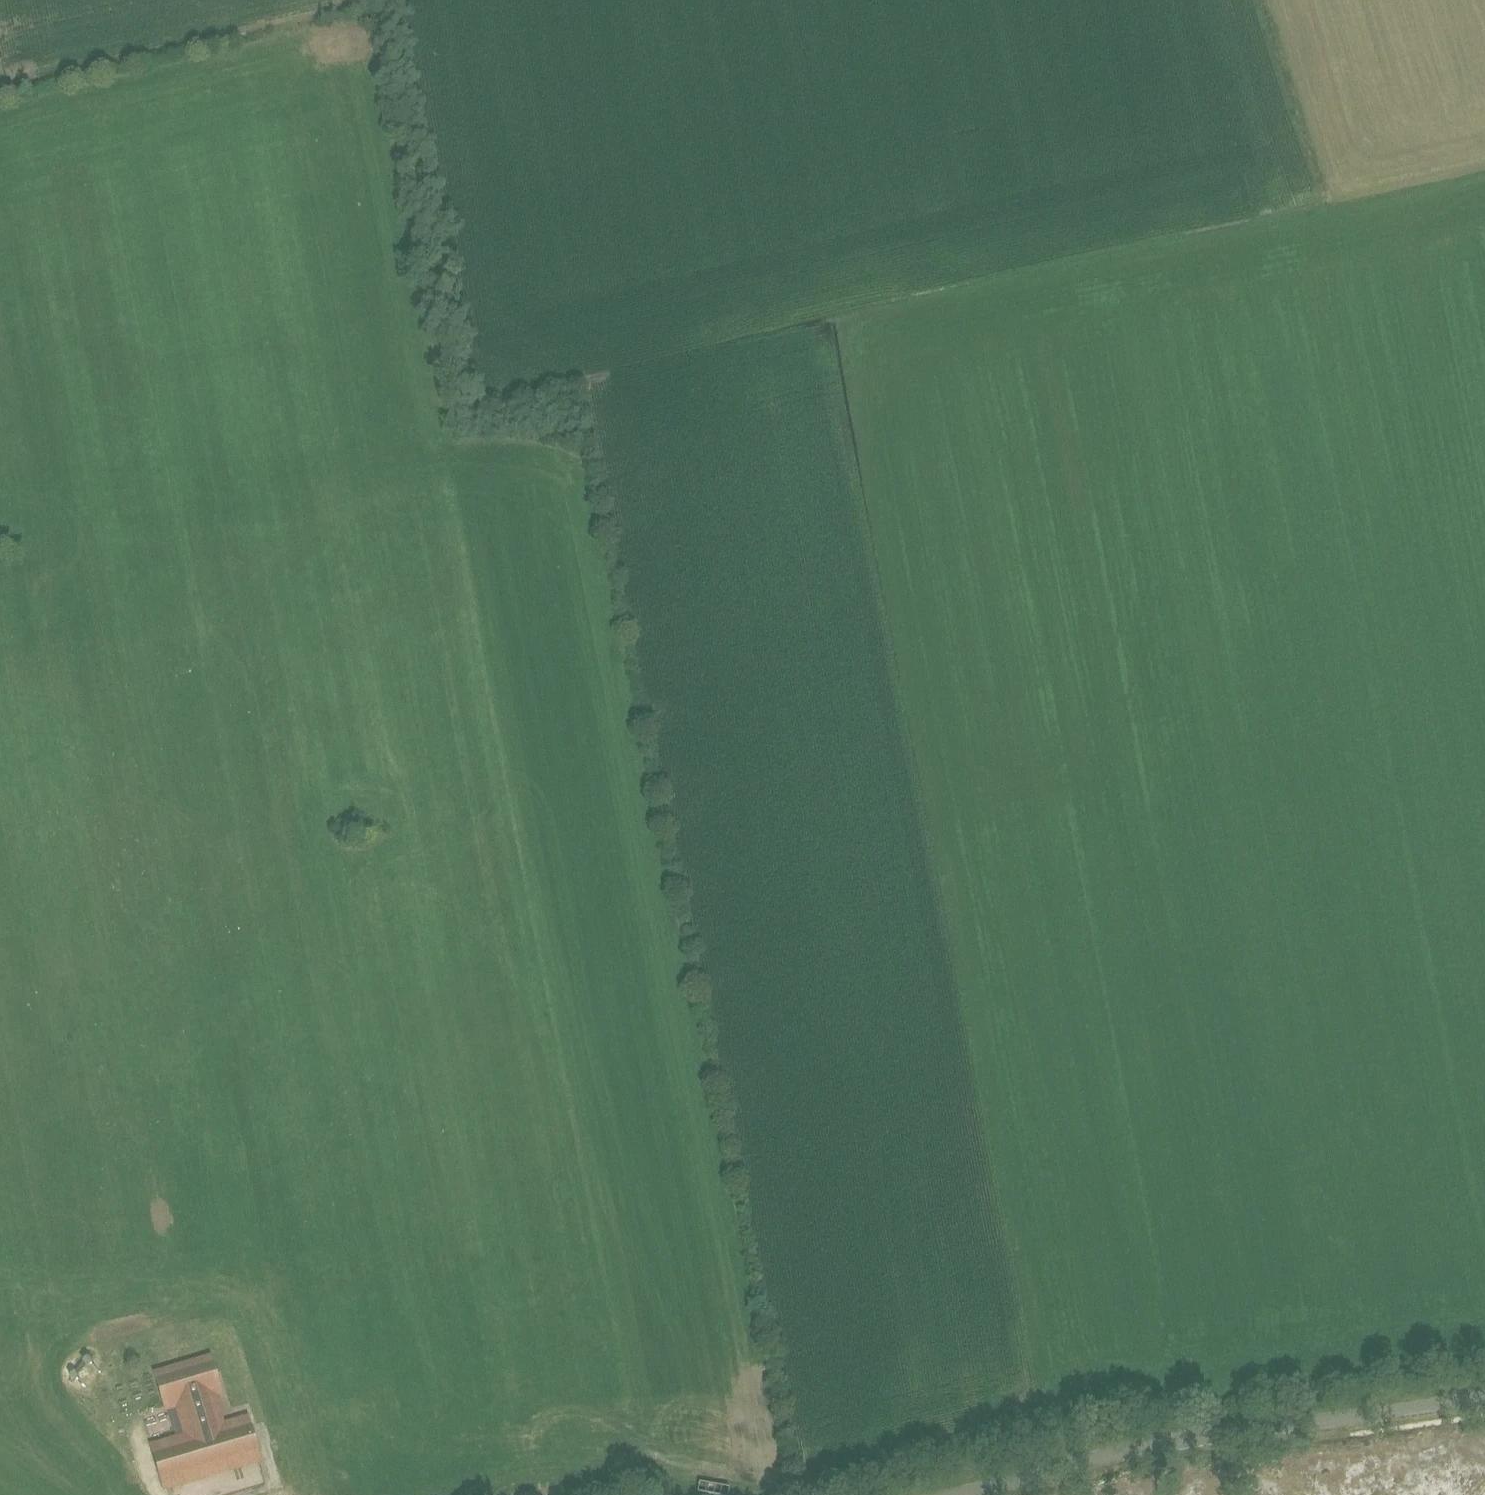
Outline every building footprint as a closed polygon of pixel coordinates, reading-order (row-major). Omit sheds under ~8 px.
[(70,1357),(76,1380),(95,1376),(89,1353),(70,1357)] [(154,1450),(166,1489),(258,1462),(245,1418),(222,1425),(213,1395),(219,1394),(209,1359),(157,1374),(164,1397),(187,1390),(201,1436),(154,1450)]
